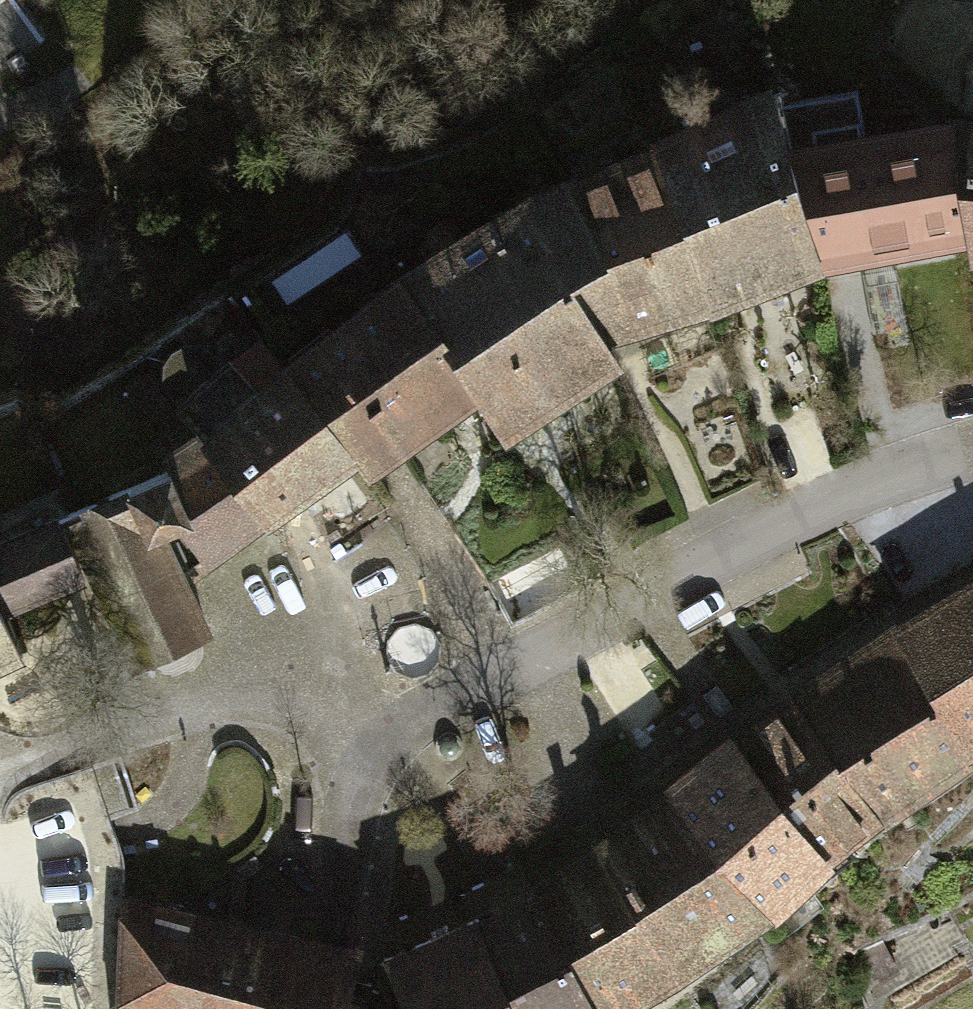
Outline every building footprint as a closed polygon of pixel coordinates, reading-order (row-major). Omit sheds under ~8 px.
[(869,80),(783,94),(800,149),(876,135),(876,127),(869,80)] [(800,149),(783,94),(780,87),(658,143),(659,145),(715,317),(717,321),(831,278),(800,149)] [(972,251),(972,237),(957,118),(957,115),(876,127),(876,135),(800,149),(831,278),(972,251)] [(957,118),(972,237),(972,119),(957,118)] [(618,347),(715,317),(659,145),(576,183),(621,268),(585,288),(618,347)] [(513,450),(632,371),(618,347),(585,288),(621,268),(576,183),(573,178),(403,276),(405,279),(459,349),(453,354),(486,406),(513,450)] [(459,349),(405,279),(292,367),(366,470),(377,486),(409,462),(486,406),(453,354),(459,349)] [(366,470),(292,367),(263,395),(231,361),(227,365),(216,353),(202,346),(184,345),(171,349),(163,362),(160,377),(167,396),(179,408),(174,413),(195,437),(270,531),(366,470)] [(211,574),(270,531),(195,437),(164,460),(175,478),(180,476),(204,528),(186,536),(203,561),(211,574)] [(180,476),(175,478),(134,497),(132,491),(82,514),(85,520),(67,529),(93,585),(135,675),(217,637),(193,586),(187,572),(173,542),(186,536),(204,528),(180,476)] [(31,664),(8,620),(93,585),(67,529),(62,518),(0,545),(0,679),(31,664)] [(211,574),(203,561),(187,572),(193,586),(211,574)] [(895,629),(972,751),(972,584),(895,629)] [(791,697),(893,827),(896,831),(972,777),(972,751),(895,629),(791,697)] [(791,697),(738,740),(843,867),(893,827),(791,697)] [(668,792),(672,796),(785,926),(787,928),(846,871),(843,867),(738,740),(735,737),(668,792)] [(537,897),(601,1008),(654,1008),(785,926),(672,796),(532,889),(537,897)] [(482,923),(520,1008),(601,1008),(537,897),(482,923)] [(123,898),(118,1008),(376,1008),(359,1003),(367,952),(330,944),(243,924),(123,898)] [(386,964),(407,1008),(520,1008),(482,923),(386,964)]
